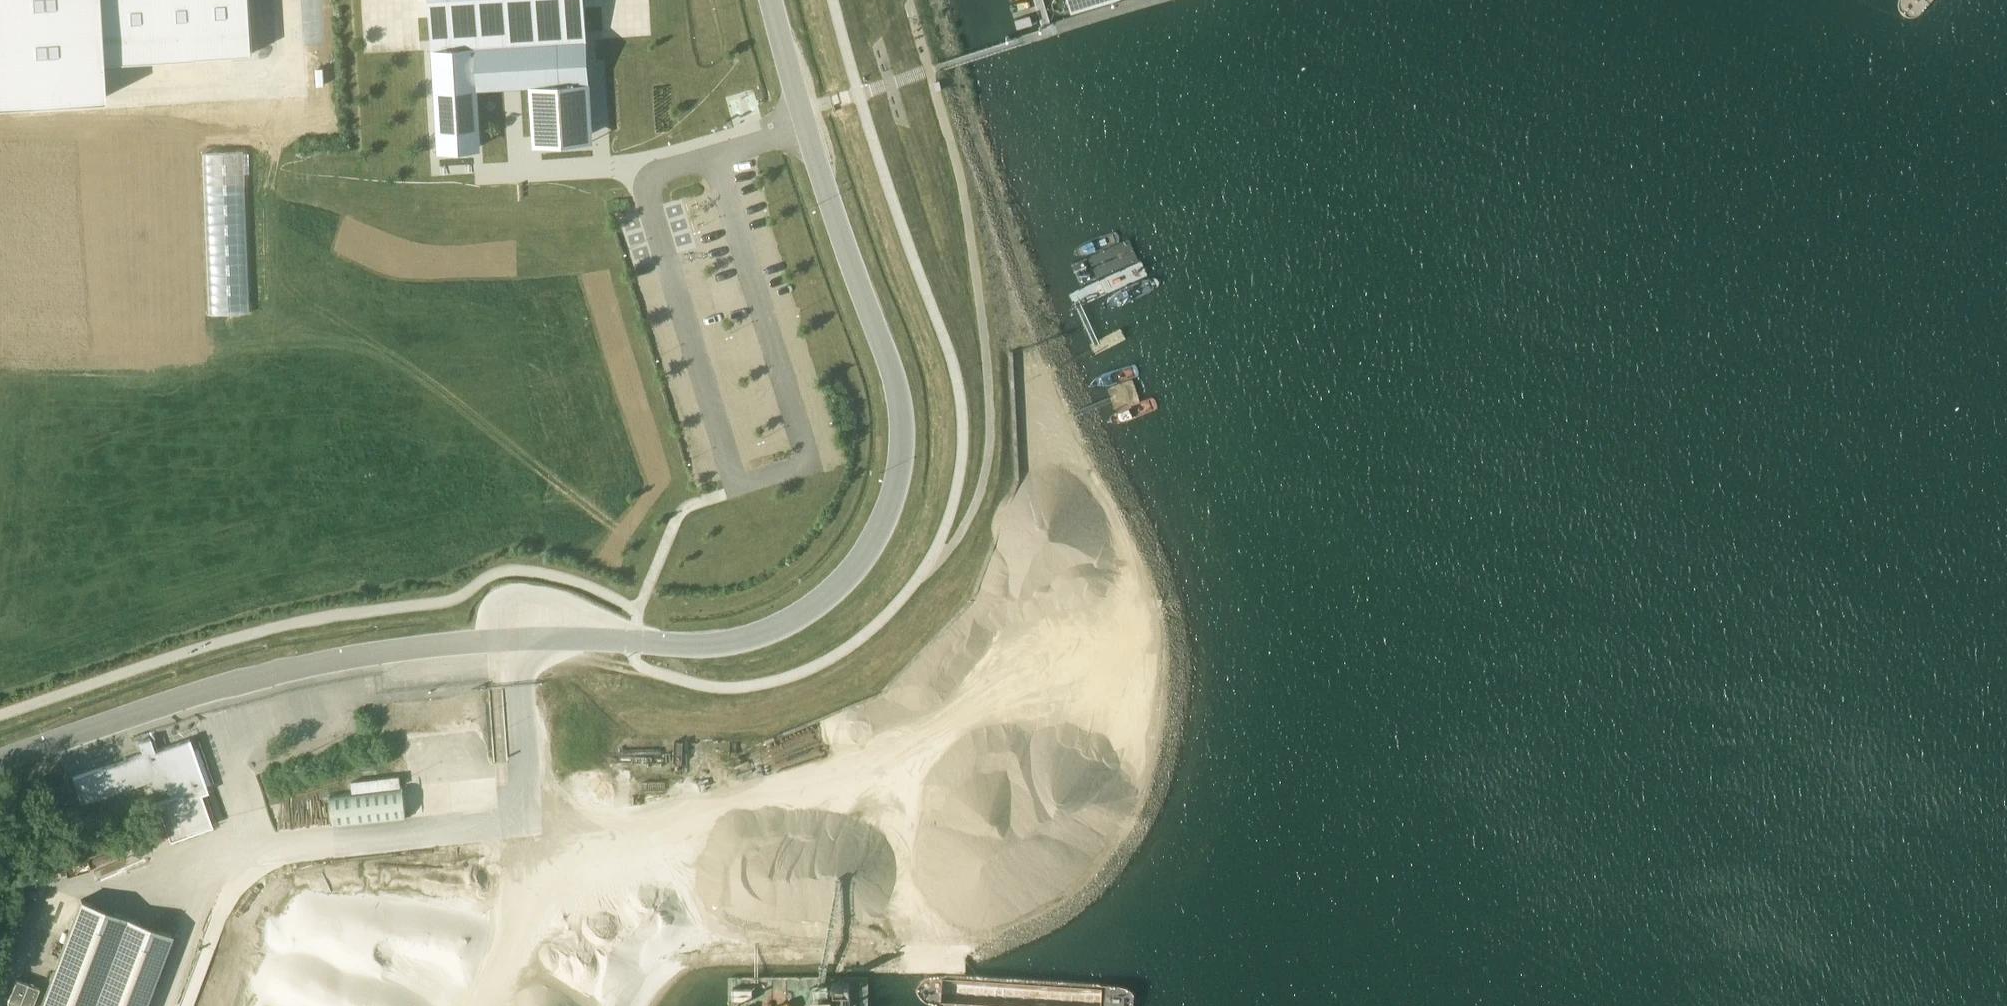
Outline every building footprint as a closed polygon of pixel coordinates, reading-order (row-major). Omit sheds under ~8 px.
[(592,131),(584,0),(426,0),(435,148),(481,148),(479,87),(528,84),(531,136),(592,131)] [(140,753),(71,777),(79,801),(149,777),(153,788),(164,784),(168,795),(181,791),(182,794),(188,792),(187,789),(203,783),(187,736),(152,749),(152,747),(156,746),(153,739),(149,740),(148,738),(136,742),(140,753)] [(399,774),(351,780),(352,790),(401,785),(399,774)] [(406,817),(403,786),(330,793),(333,824),(406,817)] [(61,808),(50,812),(53,820),(64,817),(61,808)] [(170,932),(77,897),(37,1005),(143,1005),(170,932)] [(5,999),(21,1005),(28,1005),(36,986),(14,977),(5,999)]
